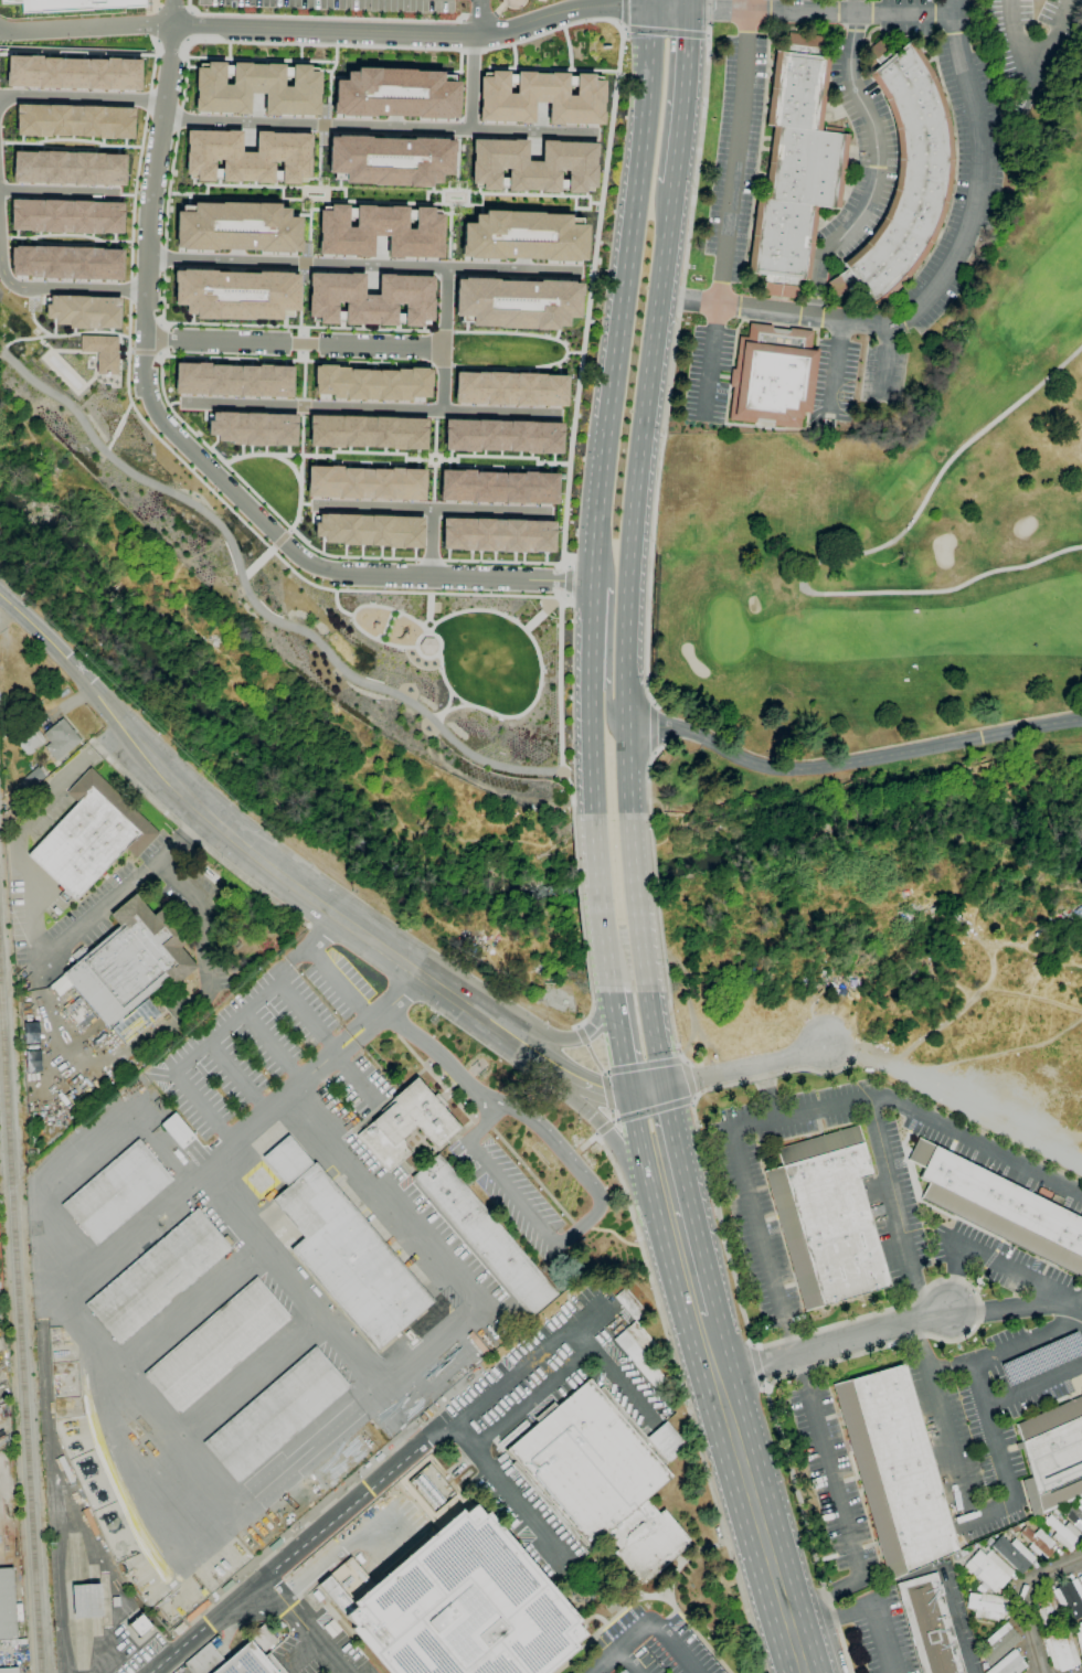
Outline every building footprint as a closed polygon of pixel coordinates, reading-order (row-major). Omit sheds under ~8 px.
[(20,13),(145,8),(144,0),(19,0),(20,13)] [(794,299),(762,296),(765,275),(746,274),(756,199),(764,200),(773,126),(765,125),(774,52),(786,53),(788,32),(821,36),(819,57),(830,58),(820,132),(848,136),(839,210),(817,206),(808,280),(796,279),(794,299)] [(911,40),(913,42),(914,44),(916,46),(919,50),(920,52),(922,54),(923,56),(925,60),(926,62),(927,64),(930,67),(931,70),(932,72),(933,75),(935,77),(936,81),(937,83),(938,86),(940,88),(941,92),(942,94),(943,97),(943,99),(944,103),(945,105),(946,108),(946,111),(947,114),(948,117),(948,120),(950,122),(950,126),(951,129),(951,131),(951,135),(952,138),(952,140),(952,143),(952,147),(953,149),(953,152),(953,156),(953,158),(953,161),(953,164),(952,168),(952,170),(952,173),(952,177),(952,179),(951,182),(951,185),(950,188),(950,191),(948,194),(948,196),(947,200),(947,203),(946,205),(945,209),(944,211),(944,214),(943,217),(942,220),(941,223),(940,225),(938,228),(937,231),(936,234),(935,236),(934,239),(932,242),(931,244),(930,247),(929,249),(926,252),(925,255),(923,257),(922,259),(920,263),(919,265),(916,267),(915,269),(913,271),(911,274),(910,276),(908,278),(905,281),(903,284),(902,286),(900,287),(898,289),(895,291),(893,294),(891,296),(889,298),(887,299),(884,301),(882,303),(880,306),(877,307),(874,309),(873,310),(857,285),(836,299),(826,284),(847,270),(842,264),(844,263),(846,260),(848,259),(850,257),(852,255),(855,254),(857,252),(859,249),(861,247),(863,245),(866,243),(867,241),(869,238),(871,236),(872,234),(874,232),(876,228),(878,226),(879,224),(880,222),(882,219),(883,216),(884,214),(885,211),(887,209),(888,205),(889,203),(890,200),(891,198),(892,194),(893,192),(893,189),(894,185),(894,183),(895,180),(895,178),(897,174),(897,171),(897,169),(897,166),(898,162),(898,160),(898,157),(898,153),(897,151),(897,148),(897,145),(897,142),(895,139),(895,136),(894,134),(894,130),(893,127),(893,125),(892,121),(891,119),(890,116),(889,114),(889,110),(888,108),(887,105),(884,103),(883,99),(882,97),(881,95),(879,92),(878,89),(877,87),(874,85),(873,83),(871,79),(869,77),(868,75),(879,66),(867,50),(880,39),(893,54),(911,40)] [(7,55),(28,56),(28,55),(40,55),(40,57),(105,60),(105,57),(118,57),(118,58),(139,60),(138,89),(106,89),(86,89),(86,88),(57,87),(57,88),(36,87),(36,86),(6,86),(7,55)] [(193,67),(198,67),(198,64),(205,64),(205,62),(223,62),(223,64),(231,65),(231,62),(248,63),(248,64),(264,64),(264,63),(283,64),(283,66),(290,67),(290,64),(308,64),(308,67),(316,67),(316,71),(319,72),(318,93),(317,93),(317,102),(318,102),(317,115),(277,114),(277,115),(263,115),(263,94),(250,93),(248,115),(233,114),(233,113),(192,111),(193,97),(194,97),(194,89),(193,89),(193,67)] [(333,79),(344,79),(344,71),(354,72),(354,67),(413,68),(413,71),(441,71),(441,74),(452,75),(452,82),(457,82),(456,118),(448,117),(448,119),(415,118),(415,116),(373,115),(373,116),(340,116),(340,114),(331,114),(331,103),(332,103),(333,79)] [(477,76),(481,76),(481,73),(489,73),(489,71),(507,71),(507,74),(515,74),(515,72),(532,72),(532,73),(548,73),(548,72),(566,73),(566,76),(574,76),(574,73),(592,73),(592,76),(600,76),(600,81),(603,81),(602,102),(601,102),(600,111),(601,111),(601,124),(561,122),(561,124),(547,124),(547,103),(533,102),(532,124),(517,122),(517,121),(476,120),(477,106),(478,106),(478,99),(477,99),(477,76)] [(15,105),(46,106),(46,105),(67,105),(67,106),(79,107),(79,106),(100,106),(100,107),(132,108),(131,139),(113,138),(113,139),(95,139),(95,137),(49,136),(49,137),(33,137),(33,135),(14,135),(15,105)] [(182,174),(187,174),(187,179),(194,179),(194,181),(212,181),(212,179),(220,179),(220,181),(237,182),(237,181),(253,181),(253,182),(272,183),(272,180),(279,180),(279,183),(297,183),(297,181),(305,181),(305,178),(308,178),(308,156),(307,156),(307,147),(308,147),(308,134),(268,132),(268,131),(254,131),(253,152),(240,151),(241,130),(224,130),(224,131),(184,130),(183,145),(184,145),(184,152),(183,152),(182,174)] [(450,174),(439,173),(439,183),(429,182),(428,187),(371,185),(371,183),(343,183),(343,179),(331,179),(332,172),(326,172),(327,136),(336,137),(336,135),(369,136),(369,138),(411,139),(411,137),(444,138),(444,139),(453,140),(453,151),(452,151),(450,174)] [(469,183),(473,184),(473,188),(480,188),(480,190),(498,191),(498,188),(506,189),(506,191),(523,191),(523,190),(539,191),(539,192),(558,192),(558,189),(565,190),(565,192),(583,193),(583,190),(591,191),(591,187),(594,187),(595,164),(593,164),(593,156),(594,156),(595,142),(554,141),(554,140),(540,140),(540,161),(526,161),(527,139),(510,139),(510,140),(470,139),(470,153),(471,153),(470,161),(469,161),(469,183)] [(12,151),(34,152),(34,151),(102,152),(102,154),(123,154),(123,184),(11,181),(12,151)] [(9,230),(28,231),(28,232),(102,233),(120,233),(121,203),(10,200),(9,230)] [(299,217),(287,216),(288,207),(277,207),(278,203),(220,201),(220,203),(192,202),(192,205),(180,205),(180,212),(174,212),(173,247),(182,248),(182,249),(215,251),(215,248),(257,249),(257,252),(290,252),(290,251),(299,252),(299,239),(298,239),(299,217)] [(317,210),(321,210),(321,206),(329,206),(329,204),(347,204),(347,207),(354,207),(354,205),(372,205),(372,206),(388,206),(388,205),(406,206),(406,210),(414,210),(414,206),(432,207),(432,210),(439,210),(439,214),(442,214),(442,235),(441,235),(439,245),(441,245),(441,257),(401,256),(401,257),(385,257),(386,236),(373,236),(372,257),(357,256),(357,255),(316,254),(317,241),(318,241),(318,233),(317,233),(317,210)] [(462,223),(473,223),(473,214),(482,214),(482,210),(541,212),(541,213),(569,214),(569,217),(580,217),(580,224),(585,224),(584,260),(576,260),(576,262),(543,260),(543,259),(501,258),(501,259),(468,258),(468,257),(458,257),(459,246),(460,246),(462,223)] [(14,246),(32,246),(32,245),(99,247),(99,249),(120,249),(119,270),(120,270),(120,279),(88,278),(88,279),(26,277),(28,276),(10,275),(10,264),(9,264),(9,247),(14,247),(14,246)] [(172,305),(183,305),(183,313),(193,315),(193,319),(252,320),(252,319),(279,320),(279,316),(290,317),(291,310),(297,310),(298,274),(289,274),(289,273),(256,271),(256,273),(214,271),(214,270),(181,269),(181,270),(172,270),(172,281),(173,281),(172,305)] [(306,317),(310,317),(310,321),(318,321),(318,323),(336,324),(336,321),(342,321),(342,324),(361,324),(361,323),(376,323),(376,324),(395,326),(395,322),(402,322),(402,326),(421,327),(421,323),(428,324),(428,320),(431,320),(432,298),(431,298),(431,289),(432,289),(432,276),(392,275),(392,274),(378,274),(376,295),(363,295),(364,273),(348,273),(348,274),(308,273),(307,287),(308,287),(308,295),(307,295),(306,317)] [(577,317),(566,317),(566,326),(556,326),(556,330),(498,328),(498,327),(470,326),(470,322),(459,322),(459,316),(454,316),(455,279),(463,279),(463,278),(496,279),(496,280),(538,281),(538,280),(572,281),(572,283),(581,283),(580,294),(579,294),(577,317)] [(47,295),(119,297),(118,329),(66,328),(66,324),(53,323),(53,319),(42,318),(43,303),(47,303),(47,295)] [(800,428),(773,425),(773,424),(755,422),(755,424),(729,420),(732,387),(729,386),(731,369),(734,370),(739,338),(752,340),(754,323),(772,326),(771,328),(788,330),(789,328),(813,331),(810,348),(819,349),(811,414),(802,413),(800,428)] [(78,335),(116,335),(116,353),(117,353),(116,375),(95,374),(96,352),(78,351),(78,335)] [(174,363),(195,363),(195,362),(209,363),(209,364),(256,365),(256,364),(269,364),(269,365),(290,366),(290,396),(173,393),(174,363)] [(312,365),(317,366),(317,364),(335,365),(335,366),(348,366),(347,369),(394,370),(394,369),(407,369),(407,367),(425,367),(425,370),(429,370),(429,386),(428,386),(428,396),(410,396),(410,399),(331,397),(331,394),(312,393),(314,383),(311,383),(312,365)] [(454,372),(476,373),(476,372),(544,374),(544,375),(565,375),(564,405),(454,402),(454,372)] [(211,412),(296,414),(295,446),(230,445),(230,440),(216,440),(216,435),(205,435),(205,420),(211,420),(211,412)] [(308,416),(425,419),(424,449),(405,448),(405,449),(390,449),(390,447),(342,446),(342,448),(326,447),(326,446),(308,446),(308,416)] [(444,419),(561,423),(560,454),(540,452),(540,454),(526,452),(526,451),(477,450),(477,451),(460,451),(460,450),(443,449),(444,419)] [(306,495),(423,500),(423,470),(404,469),(404,468),(389,468),(389,469),(341,468),(341,466),(325,466),(325,467),(307,466),(306,495)] [(437,500),(554,503),(555,473),(537,473),(537,472),(521,471),(521,473),(473,471),(473,470),(457,469),(457,470),(438,470),(437,500)] [(318,513),(422,516),(421,547),(402,547),(402,548),(385,547),(385,546),(338,544),(338,543),(321,542),(322,536),(312,536),(312,522),(314,522),(314,516),(317,516),(318,513)] [(441,548),(462,548),(462,550),(530,552),(530,551),(551,551),(552,522),(442,519),(441,548)] [(424,638),(433,638),(437,646),(433,653),(424,653),(420,646),(424,638)] [(56,761),(44,747),(50,743),(43,735),(62,718),(81,740),(56,761)] [(28,756),(15,742),(23,735),(21,732),(29,725),(32,731),(35,728),(45,740),(43,742),(44,743),(35,749),(34,748),(33,749),(34,750),(28,756)] [(26,791),(19,781),(38,766),(39,767),(41,765),(47,772),(45,776),(26,791)] [(76,901),(28,855),(77,802),(66,792),(91,767),(160,833),(136,859),(126,849),(76,901)] [(63,973),(77,962),(87,953),(119,927),(109,915),(135,894),(153,916),(163,906),(191,938),(180,947),(197,967),(171,988),(165,980),(108,1027),(63,973)] [(87,953),(81,946),(71,955),(77,962),(87,953)] [(61,976),(49,985),(59,997),(71,987),(61,976)] [(39,1051),(24,1051),(24,1071),(39,1070),(39,1051)] [(389,1173),(356,1136),(394,1102),(392,1099),(416,1078),(459,1128),(435,1149),(415,1126),(402,1138),(413,1151),(389,1173)] [(160,1125),(174,1112),(195,1138),(181,1150),(160,1125)] [(805,1311),(764,1171),(781,1166),(776,1149),(858,1126),(872,1175),(858,1180),(889,1287),(820,1307),(820,1306),(805,1311)] [(375,1352),(289,1250),(304,1238),(270,1201),(286,1186),(262,1158),(288,1134),(314,1164),(315,1162),(434,1301),(375,1352)] [(95,1246),(61,1205),(138,1139),(173,1180),(95,1246)] [(917,1139),(1081,1221),(1081,1275),(1080,1279),(921,1198),(929,1183),(919,1178),(923,1168),(908,1160),(917,1139)] [(530,1318),(410,1178),(438,1154),(559,1294),(530,1318)] [(119,1346),(84,1306),(197,1207),(223,1238),(226,1235),(233,1243),(230,1246),(232,1248),(119,1346)] [(178,1415),(142,1374),(256,1277),(291,1318),(178,1415)] [(657,1345),(645,1356),(666,1379),(656,1388),(613,1340),(635,1321),(657,1345)] [(1009,1386),(1081,1354),(1081,1346),(1075,1332),(1000,1364),(1009,1386)] [(237,1484),(202,1443),(315,1346),(350,1387),(237,1484)] [(889,1581),(832,1385),(904,1364),(957,1551),(905,1574),(904,1573),(889,1581)] [(641,1586),(613,1553),(618,1548),(605,1534),(588,1548),(580,1537),(575,1541),(511,1464),(515,1461),(506,1450),(538,1422),(534,1418),(553,1403),(556,1407),(590,1378),(598,1389),(602,1386),(646,1438),(666,1421),(687,1447),(668,1462),(667,1461),(667,1462),(664,1466),(672,1477),(646,1500),(658,1514),(664,1510),(690,1539),(687,1542),(690,1545),(641,1586)] [(1016,1425),(1081,1395),(1081,1497),(1041,1515),(1041,1514),(1032,1516),(1021,1480),(1030,1478),(1016,1425)] [(416,1496),(414,1498),(428,1517),(454,1496),(429,1462),(404,1481),(416,1496)] [(1073,1503),(1081,1512),(1081,1532),(1073,1524),(1076,1520),(1067,1511),(1073,1503)] [(576,1648),(547,1672),(386,1672),(349,1630),(353,1626),(318,1585),(350,1557),(373,1585),(459,1511),(463,1514),(474,1505),(482,1515),(486,1513),(579,1621),(575,1624),(584,1634),(574,1644),(576,1648)] [(1068,1522),(1081,1535),(1081,1542),(1074,1549),(1073,1549),(1069,1554),(1051,1537),(1056,1533),(1043,1522),(1050,1514),(1063,1527),(1068,1522)] [(1043,1562),(1027,1547),(1030,1544),(1019,1533),(1025,1526),(1033,1534),(1039,1528),(1054,1543),(1049,1548),(1053,1552),(1048,1558),(1047,1558),(1043,1562)] [(1020,1575),(991,1546),(1001,1536),(1009,1544),(1015,1538),(1035,1558),(1030,1564),(1020,1575)] [(995,1594),(964,1566),(978,1551),(985,1556),(990,1549),(1015,1571),(1008,1578),(1009,1579),(1000,1589),(999,1588),(995,1594)] [(17,1639),(0,1639),(0,1569),(12,1568),(17,1639)] [(936,1573),(965,1672),(921,1672),(895,1584),(936,1573)] [(1075,1578),(1081,1591),(1081,1617),(1074,1621),(1067,1607),(1061,1610),(1050,1590),(1069,1580),(1070,1581),(1075,1578)] [(73,1619),(71,1586),(100,1584),(102,1617),(73,1619)] [(1006,1623),(974,1617),(975,1610),(966,1609),(968,1592),(980,1595),(979,1599),(977,1599),(977,1600),(979,1601),(982,1592),(1010,1598),(1006,1623)] [(1052,1627),(1050,1622),(1042,1627),(1035,1611),(1040,1608),(1037,1602),(1044,1598),(1047,1601),(1052,1598),(1063,1618),(1057,1621),(1058,1623),(1052,1627)] [(139,1638),(128,1624),(141,1615),(151,1627),(139,1638)] [(1081,1662),(1081,1661),(1081,1621),(1072,1624),(1081,1662)] [(989,1665),(980,1655),(984,1653),(978,1647),(1007,1623),(1020,1639),(989,1665)] [(1060,1672),(1059,1670),(1057,1671),(1052,1667),(1042,1635),(1070,1628),(1081,1664),(1072,1666),(1073,1669),(1060,1672)] [(268,1653),(285,1672),(192,1672),(184,1663),(209,1642),(225,1662),(250,1641),(263,1658),(268,1653)] [(1027,1666),(1019,1672),(985,1672),(1012,1650),(1027,1666)]
